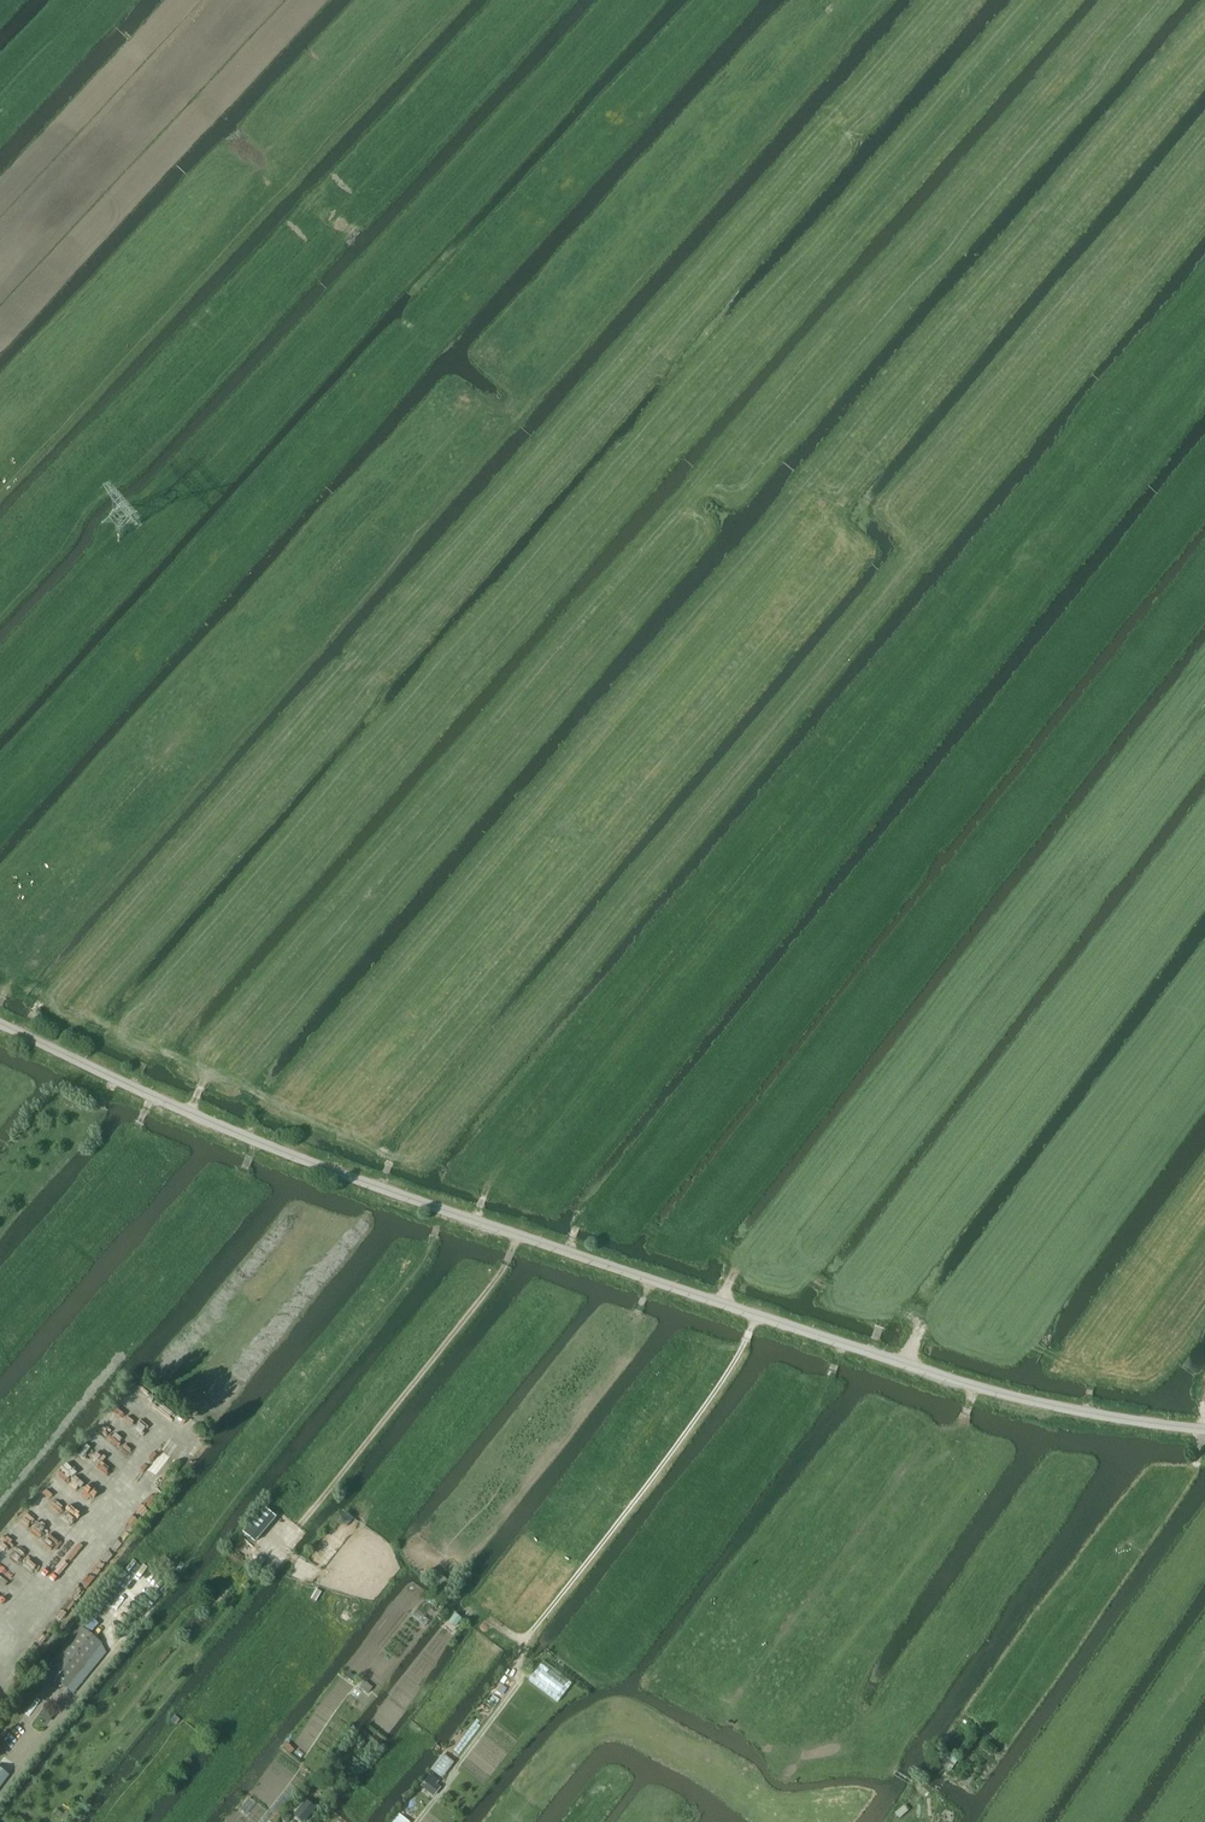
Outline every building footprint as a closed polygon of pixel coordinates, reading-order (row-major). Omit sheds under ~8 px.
[(263,1507),(242,1532),(254,1543),(276,1517),(263,1507)] [(448,1582),(431,1569),(426,1575),(443,1588),(448,1582)] [(65,1687),(100,1643),(81,1628),(46,1671),(65,1687)] [(280,1819),(284,1821),(287,1821),(291,1818),(291,1817),(298,1821),(300,1821),(305,1816),(296,1809),(296,1810),(293,1808),(290,1812),(292,1814),(291,1816),(286,1812),(280,1819)]
